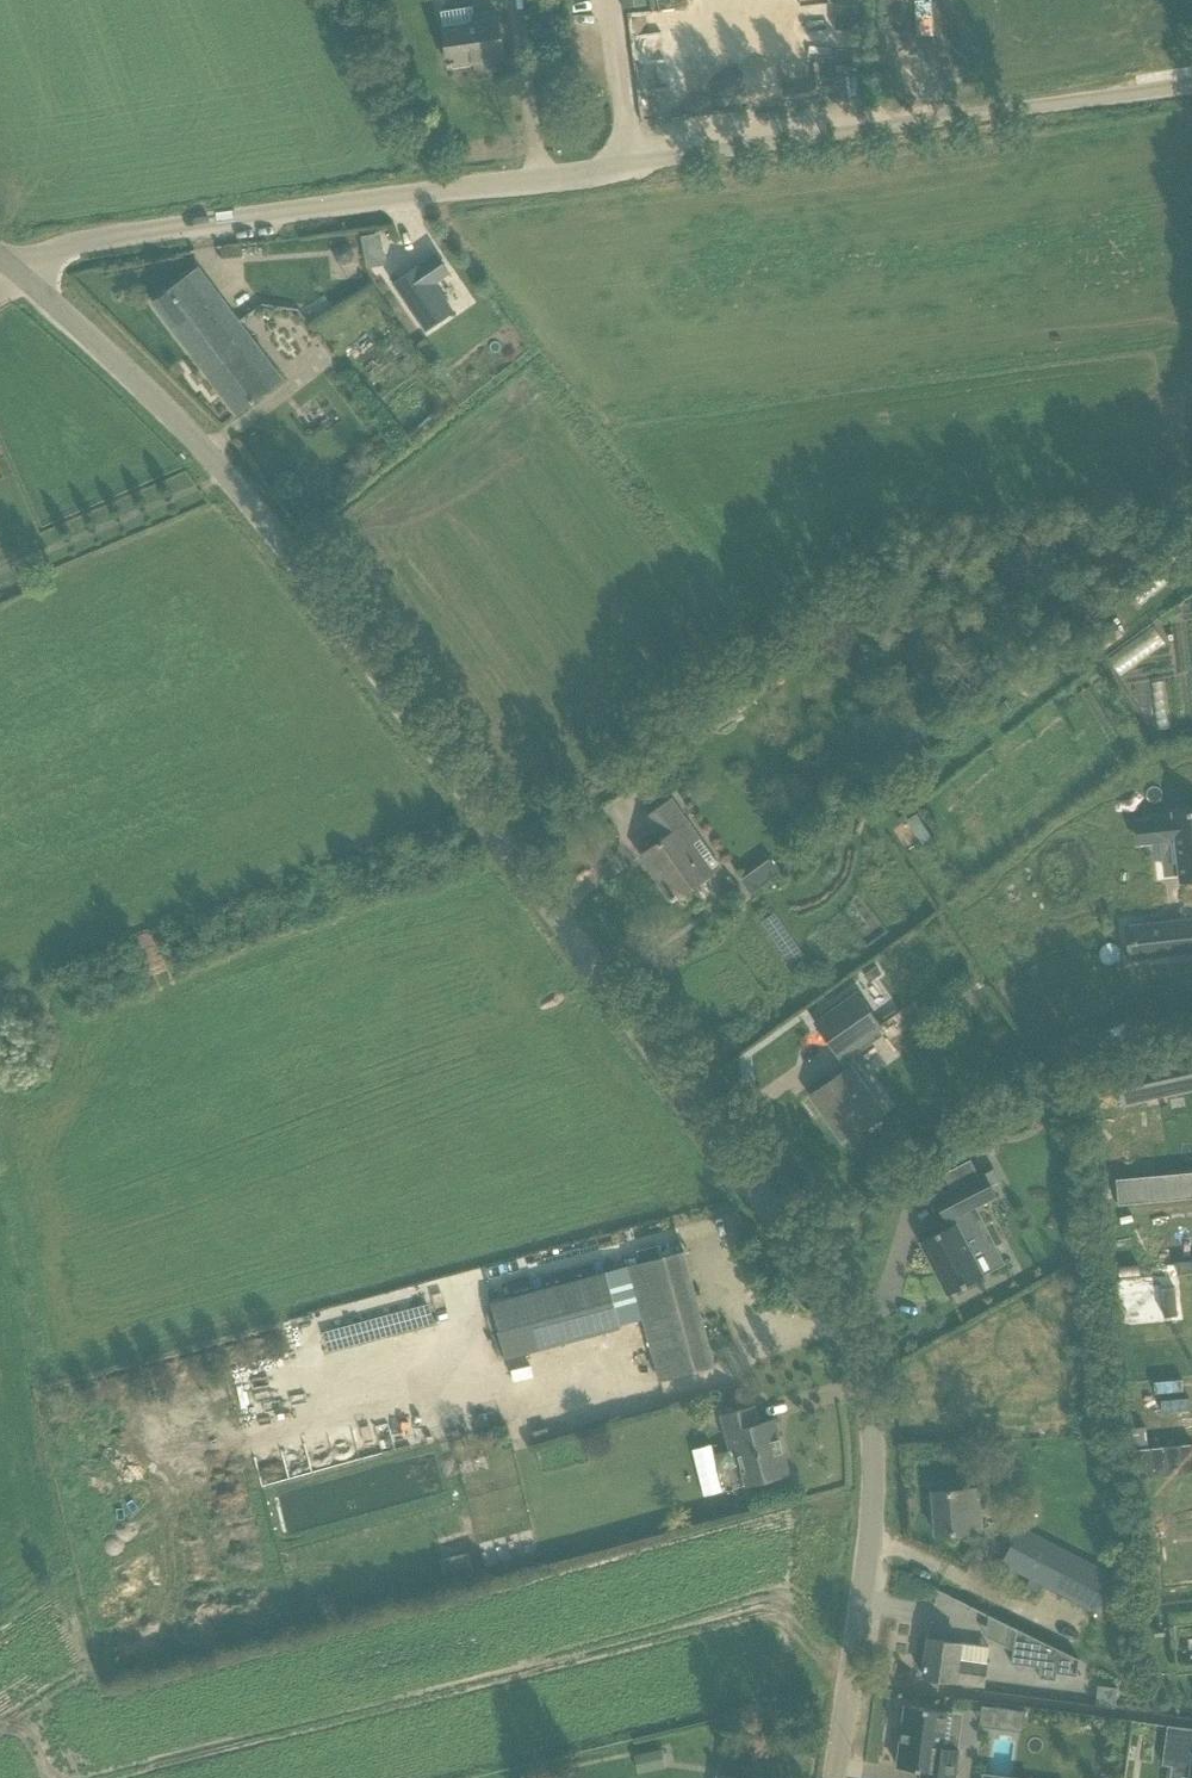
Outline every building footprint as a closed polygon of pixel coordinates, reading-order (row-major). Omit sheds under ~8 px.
[(444,28),(443,28),(449,66),(486,60),(487,65),(505,63),(498,13),(474,16),(472,7),(441,11),(444,28)] [(373,236),(362,238),(367,264),(384,261),(382,248),(376,249),(373,236)] [(436,254),(394,283),(426,330),(453,311),(434,284),(449,273),(436,254)] [(247,357),(258,348),(237,319),(225,303),(212,286),(198,267),(152,302),(237,415),(256,401),(255,399),(270,387),(247,357)] [(663,878),(659,881),(673,900),(704,878),(683,848),(691,843),(681,829),(688,824),(671,799),(646,817),(663,840),(645,853),(663,878)] [(1156,820),(1159,842),(1175,840),(1179,876),(1180,882),(1191,881),(1191,811),(1172,813),(1173,818),(1156,820)] [(741,878),(752,891),(781,868),(770,855),(741,878)] [(1146,941),(1127,943),(1129,962),(1172,957),(1167,920),(1144,923),(1146,941)] [(881,974),(876,966),(865,973),(871,981),(881,974)] [(857,995),(816,1024),(840,1057),(881,1028),(857,995)] [(828,1118),(844,1142),(880,1117),(846,1070),(811,1095),(822,1111),(826,1108),(831,1116),(828,1118)] [(993,1170),(985,1174),(991,1185),(999,1181),(993,1170)] [(920,1242),(947,1295),(984,1276),(974,1257),(990,1249),(970,1210),(997,1196),(991,1185),(985,1174),(985,1172),(934,1198),(946,1222),(952,1219),(955,1224),(920,1242)] [(644,1321),(660,1381),(715,1366),(684,1251),(629,1266),(644,1321)] [(629,1266),(606,1272),(620,1327),(644,1321),(629,1266)] [(733,1435),(747,1486),(790,1474),(775,1418),(759,1422),(754,1405),(721,1414),(727,1437),(733,1435)] [(1145,1426),(1131,1427),(1132,1445),(1147,1443),(1145,1426)] [(550,1437),(547,1427),(533,1432),(536,1441),(550,1437)] [(1137,1449),(1139,1478),(1191,1473),(1191,1444),(1137,1449)] [(978,1489),(932,1492),(936,1535),(971,1532),(971,1531),(982,1530),(978,1489)] [(1003,1563),(1096,1611),(1114,1577),(1020,1528),(1003,1563)] [(396,1586),(390,1587),(392,1597),(398,1596),(396,1586)] [(1079,1659),(1016,1628),(1011,1663),(1041,1667),(1040,1677),(1055,1679),(1056,1673),(1077,1675),(1079,1659)] [(984,1685),(989,1647),(929,1639),(923,1677),(947,1680),(984,1685)] [(1102,1687),(1100,1707),(1115,1709),(1117,1688),(1102,1687)] [(897,1767),(922,1770),(921,1777),(955,1777),(959,1748),(942,1746),(947,1710),(905,1705),(897,1767)] [(1003,1706),(1001,1726),(1021,1729),(1024,1709),(1003,1706)] [(1162,1764),(1183,1767),(1184,1765),(1191,1766),(1190,1777),(1191,1777),(1191,1728),(1167,1725),(1162,1764)]
